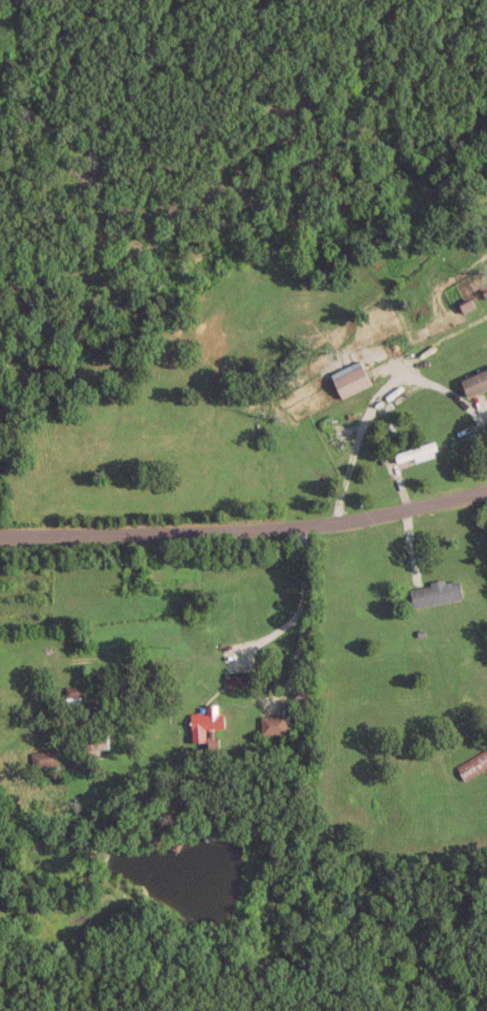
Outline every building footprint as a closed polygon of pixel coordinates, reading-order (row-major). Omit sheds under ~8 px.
[(330,372),(337,395),(367,386),(360,363),(330,372)] [(458,379),(466,396),(486,387),(486,366),(458,379)] [(436,452),(433,441),(393,451),(396,463),(436,452)] [(407,586),(410,606),(461,598),(458,578),(407,586)] [(64,686),(64,702),(78,702),(78,686),(64,686)] [(215,703),(204,703),(204,712),(189,712),(189,728),(206,728),(206,749),(215,748),(215,703)] [(284,714),(259,714),(259,732),(284,732),(284,714)] [(82,749),(106,749),(106,735),(82,735),(82,749)] [(454,763),(461,777),(486,764),(486,746),(454,763)] [(31,767),(56,763),(53,748),(28,751),(31,767)]
